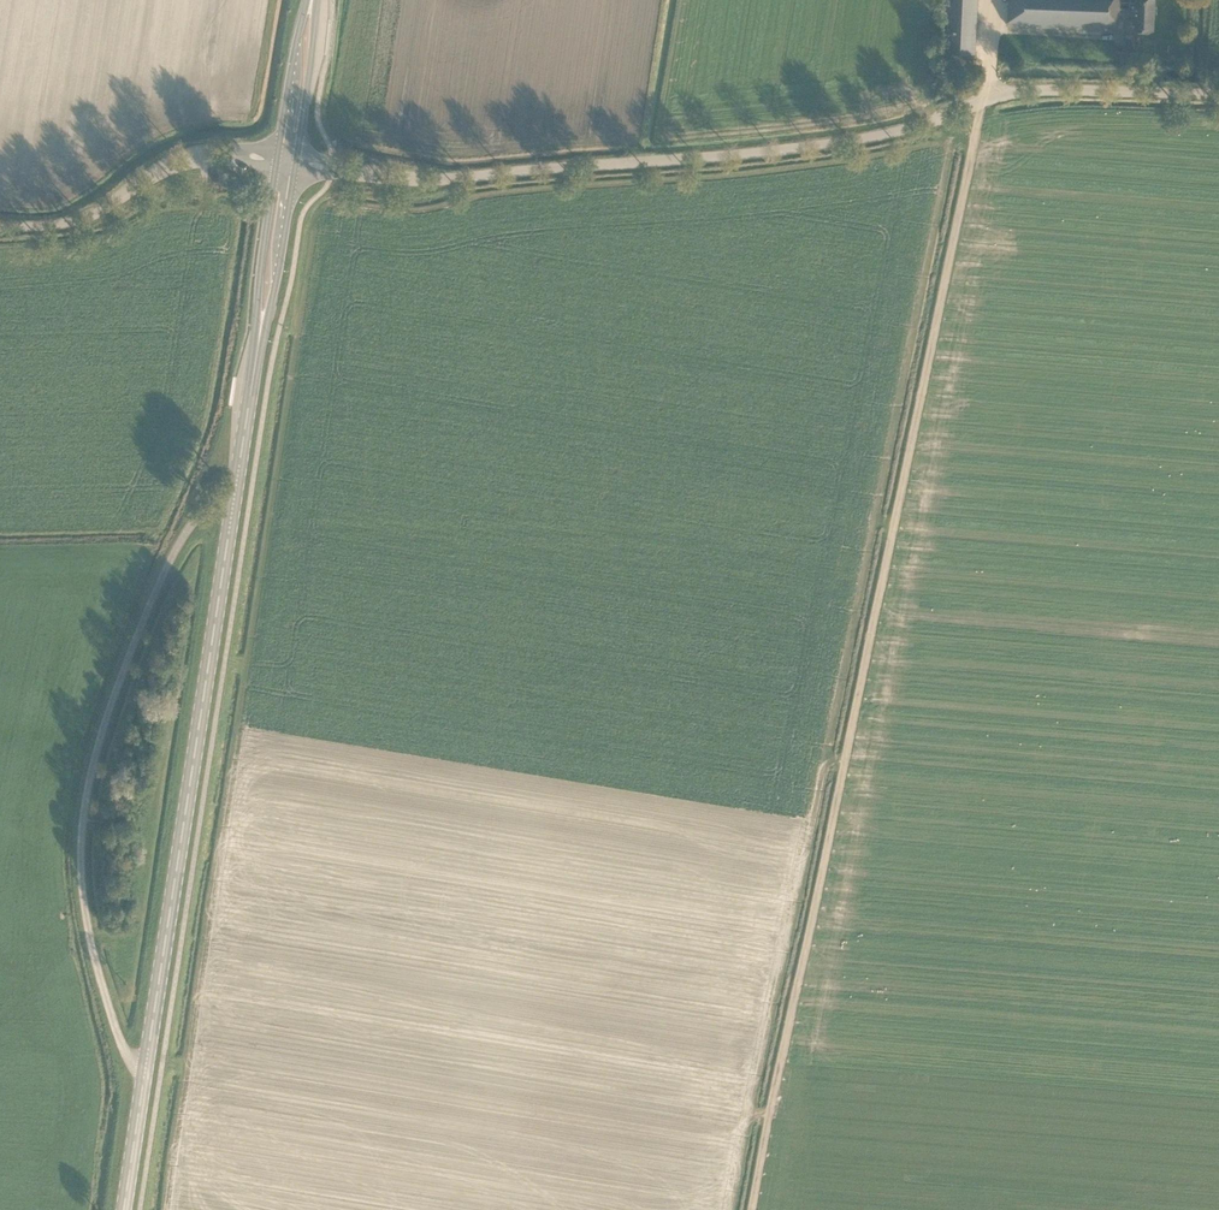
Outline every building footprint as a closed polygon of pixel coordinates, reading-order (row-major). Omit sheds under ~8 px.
[(1010,24),(1094,28),(1094,26),(1118,26),(1119,5),(1136,5),(1136,26),(1154,26),(1155,0),(1011,0),(1010,24)] [(1138,46),(1139,35),(1127,35),(1126,46),(1138,46)]
